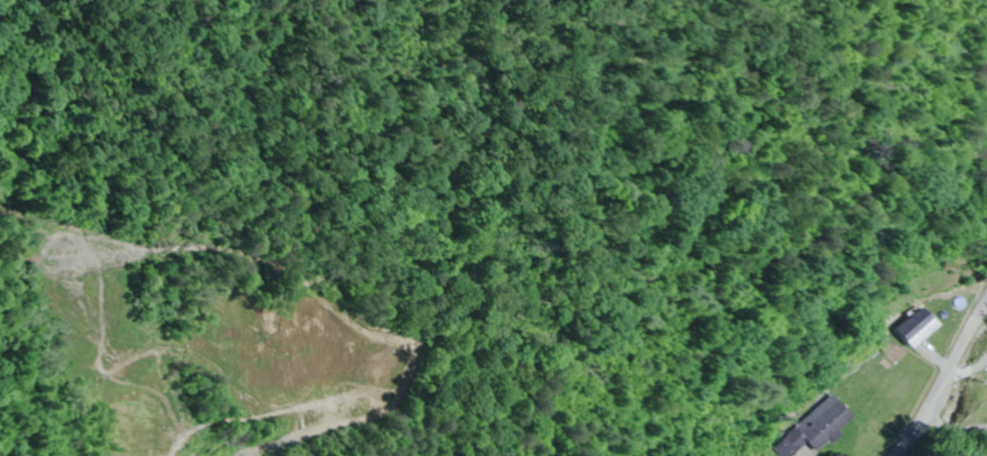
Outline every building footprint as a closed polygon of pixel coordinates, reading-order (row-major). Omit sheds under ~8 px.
[(957,314),(949,308),(927,335),(936,342),(957,314)] [(843,394),(780,445),(789,455),(799,455),(816,443),(823,451),(863,419),(843,394)]
